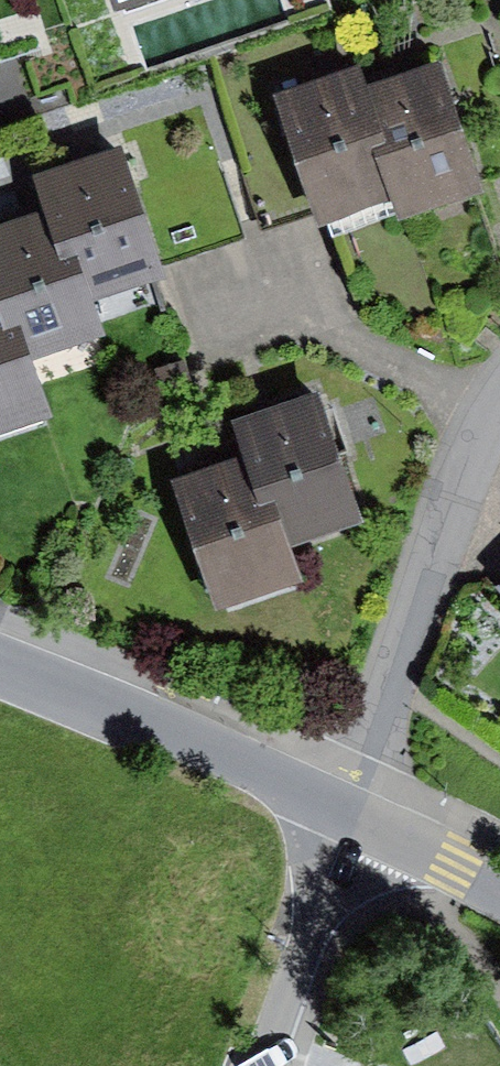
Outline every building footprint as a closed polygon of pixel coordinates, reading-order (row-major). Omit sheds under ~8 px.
[(482,181),(438,51),(355,79),(392,190),(398,209),(482,181)] [(317,214),(392,190),(355,79),(349,61),(275,85),(317,214)] [(167,267),(119,134),(33,163),(48,200),(81,299),(167,267)] [(48,200),(0,215),(0,302),(18,356),(91,331),(81,299),(48,200)] [(0,302),(0,429),(38,417),(18,356),(0,302)] [(184,357),(156,366),(165,391),(192,382),(184,357)] [(365,516),(320,381),(241,408),(253,445),(286,543),(365,516)] [(286,543),(253,445),(177,469),(218,599),(296,574),(286,543)]
